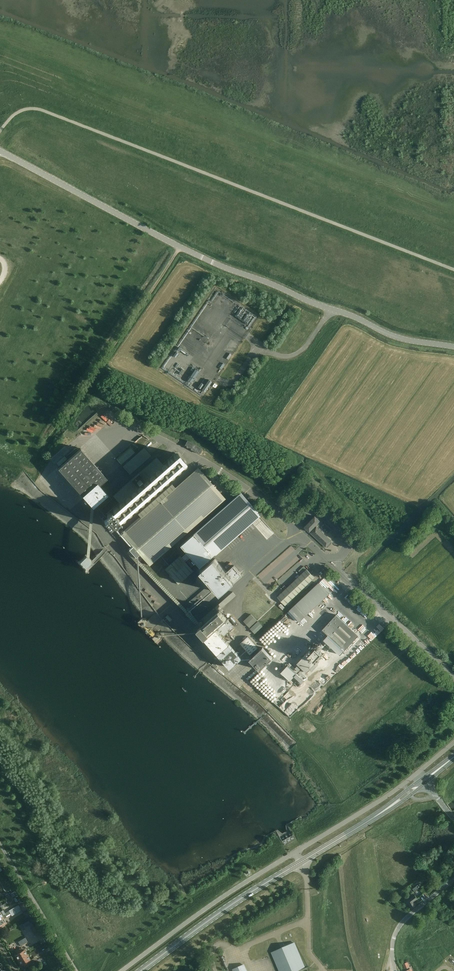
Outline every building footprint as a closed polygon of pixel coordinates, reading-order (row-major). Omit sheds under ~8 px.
[(196,368),(187,379),(192,383),(198,374),(200,371),(196,368)] [(202,389),(206,392),(211,381),(207,379),(202,389)] [(147,436),(138,443),(141,447),(150,440),(147,436)] [(187,440),(184,446),(199,454),(202,448),(187,440)] [(130,447),(116,459),(121,465),(135,452),(130,447)] [(96,505),(100,509),(111,499),(102,488),(110,482),(107,478),(80,448),(58,468),(92,507),(96,505)] [(144,448),(122,466),(130,474),(151,456),(144,448)] [(56,463),(59,466),(67,458),(64,456),(56,463)] [(113,495),(119,503),(163,465),(156,457),(139,473),(113,495)] [(139,554),(149,566),(225,499),(198,468),(175,488),(173,485),(172,484),(137,514),(141,518),(122,535),(132,546),(129,549),(136,557),(139,554)] [(193,534),(213,556),(259,516),(260,515),(251,504),(240,492),(193,534)] [(104,520),(110,527),(113,525),(114,526),(120,521),(111,511),(105,516),(107,518),(104,520)] [(324,523),(323,524),(315,516),(304,528),(309,532),(315,526),(316,527),(311,533),(326,547),(332,541),(324,534),(326,532),(328,534),(332,530),(324,523)] [(181,557),(185,561),(190,557),(199,568),(213,556),(193,534),(179,546),(186,553),(181,557)] [(85,567),(91,561),(86,555),(80,561),(85,567)] [(180,556),(164,569),(178,584),(193,571),(185,561),(181,557),(180,556)] [(258,575),(268,587),(294,566),(291,562),(288,564),(284,560),(280,556),(258,575)] [(201,571),(221,594),(242,575),(234,565),(227,572),(215,559),(201,571)] [(277,597),(285,606),(315,578),(307,569),(304,566),(298,571),(301,574),(277,597)] [(158,584),(180,608),(185,603),(163,579),(158,584)] [(319,582),(324,588),(327,585),(322,579),(319,582)] [(289,610),(300,621),(329,594),(319,583),(289,610)] [(206,639),(231,668),(242,658),(223,637),(234,627),(219,610),(236,595),(233,592),(201,619),(205,623),(198,629),(206,637),(207,638),(206,639)] [(251,614),(243,621),(249,627),(257,620),(251,614)] [(358,635),(336,615),(322,630),(344,650),(358,635)] [(258,621),(250,628),(255,633),(263,626),(258,621)] [(258,648),(248,636),(240,644),(249,655),(258,648)] [(263,647),(250,659),(260,670),(273,658),(263,647)] [(301,668),(307,673),(310,669),(312,671),(319,664),(315,660),(322,653),(316,647),(309,655),(307,653),(297,663),(298,665),(295,668),(298,671),(301,668)] [(302,683),(304,680),(287,665),(281,672),(290,681),(293,677),(296,680),(298,678),(302,683)] [(407,900),(412,909),(416,906),(413,901),(417,899),(415,895),(407,900)] [(18,905),(17,905),(9,910),(10,913),(20,907),(18,905)] [(20,907),(10,913),(12,916),(22,910),(20,907)] [(22,924),(19,925),(22,930),(24,929),(23,927),(30,923),(29,920),(22,924)] [(36,925),(33,927),(31,928),(35,936),(41,933),(36,925)] [(292,970),(304,966),(294,943),(272,952),(280,970),(292,970)] [(18,959),(27,954),(24,949),(23,950),(21,947),(15,951),(17,954),(15,955),(18,959)] [(27,954),(18,959),(22,965),(23,964),(24,967),(31,963),(29,961),(30,960),(27,954)]
